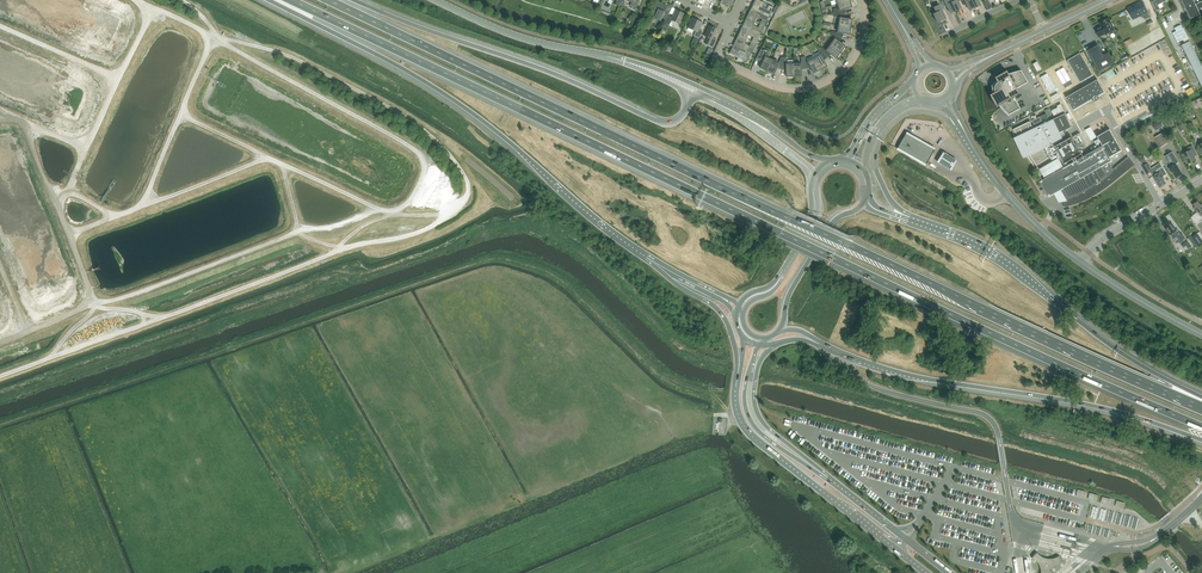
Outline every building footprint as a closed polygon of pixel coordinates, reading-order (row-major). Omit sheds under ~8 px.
[(632,2),(630,6),(636,9),(640,1),(637,0),(628,0),(632,2)] [(720,4),(730,9),(732,2),(734,3),(736,0),(722,0),(720,4)] [(752,8),(769,17),(774,7),(769,5),(767,9),(762,7),(764,3),(758,0),(756,0),(752,8)] [(849,0),(838,4),(839,8),(835,9),(835,15),(844,14),(844,11),(844,9),(852,7),(849,0)] [(950,13),(956,11),(951,0),(944,0),(950,13)] [(956,11),(961,8),(957,0),(958,0),(951,0),(956,11)] [(970,10),(975,8),(971,0),(961,0),(964,5),(963,4),(966,3),(970,10)] [(980,5),(978,0),(971,0),(975,8),(980,5)] [(988,0),(987,0),(983,2),(987,10),(992,8),(988,0)] [(1158,5),(1166,1),(1167,0),(1155,0),(1156,2),(1153,4),(1156,11),(1160,9),(1158,5)] [(1191,19),(1201,14),(1201,1),(1196,4),(1194,0),(1182,0),(1191,19)] [(662,19),(666,20),(668,15),(670,12),(666,10),(668,6),(658,1),(654,9),(655,9),(652,16),(662,20),(662,19)] [(1147,11),(1143,2),(1128,9),(1131,15),(1134,14),(1135,16),(1142,13),(1145,20),(1150,17),(1147,11)] [(938,23),(940,21),(941,22),(941,21),(946,19),(939,5),(934,8),(934,7),(933,7),(936,13),(934,14),(938,23)] [(765,26),(769,17),(752,8),(747,17),(756,21),(758,17),(762,20),(761,24),(765,26)] [(668,15),(666,20),(665,23),(666,23),(669,25),(670,25),(672,20),(680,24),(683,19),(686,14),(676,10),(672,17),(668,15)] [(845,17),(844,14),(835,15),(835,17),(840,18),(839,25),(851,27),(852,20),(844,18),(845,17)] [(747,17),(743,26),(761,35),(765,26),(761,24),(759,28),(754,25),(756,21),(747,17)] [(690,23),(688,28),(696,32),(694,36),(695,36),(699,38),(703,31),(699,30),(703,23),(692,18),(690,23)] [(1096,29),(1099,37),(1106,34),(1106,35),(1114,31),(1109,19),(1100,23),(1102,27),(1100,28),(1100,27),(1096,29)] [(850,34),(851,27),(839,25),(838,32),(833,31),(832,34),(840,37),(842,34),(842,33),(850,34)] [(1176,31),(1173,33),(1178,43),(1188,37),(1184,28),(1183,28),(1181,25),(1175,28),(1176,31)] [(708,38),(705,44),(713,48),(717,40),(713,38),(717,29),(709,26),(704,36),(708,38)] [(754,38),(752,42),(756,44),(761,35),(743,26),(739,35),(747,40),(749,36),(754,38)] [(1161,27),(1131,43),(1137,54),(1167,37),(1161,27)] [(839,40),(840,37),(832,34),(831,36),(835,39),(831,45),(841,52),(845,46),(838,41),(839,40)] [(739,35),(734,45),(752,53),(756,44),(752,42),(750,46),(745,43),(747,40),(739,35)] [(1182,45),(1201,87),(1201,66),(1190,41),(1182,45)] [(747,62),(752,53),(734,45),(730,53),(729,53),(738,58),(740,54),(745,56),(743,60),(747,62)] [(836,58),(841,52),(831,45),(826,51),(822,48),(821,50),(827,56),(829,54),(830,53),(836,58)] [(1109,52),(1104,55),(1098,45),(1088,51),(1099,72),(1115,63),(1109,52)] [(760,68),(767,71),(772,60),(768,58),(770,54),(763,51),(761,50),(757,60),(763,62),(760,68)] [(815,59),(814,59),(820,70),(827,66),(823,59),(824,59),(827,56),(821,50),(819,51),(819,52),(813,56),(815,59)] [(1066,59),(1078,81),(1091,74),(1079,52),(1066,59)] [(779,63),(772,60),(767,71),(774,74),(777,67),(779,67),(782,68),(784,59),(781,58),(779,63)] [(803,59),(805,67),(809,67),(810,66),(814,73),(820,70),(814,59),(808,62),(806,58),(803,59)] [(786,77),(794,77),(794,64),(786,64),(786,60),(784,59),(782,68),(785,69),(786,69),(786,77)] [(802,68),(805,67),(803,59),(801,59),(801,64),(794,64),(794,77),(801,77),(801,68),(802,68)] [(1041,69),(1037,62),(1033,64),(1037,72),(1041,69)] [(1180,62),(1174,66),(1177,71),(1183,68),(1180,62)] [(1067,83),(1060,70),(1056,72),(1065,88),(1073,84),(1064,68),(1060,70),(1067,82),(1067,83)] [(993,94),(990,95),(996,107),(999,105),(1000,106),(1003,109),(1007,114),(1008,115),(1009,115),(1008,115),(1020,108),(1014,97),(1019,94),(1016,89),(1027,82),(1024,77),(1021,71),(1019,71),(1015,72),(1013,72),(1009,74),(1008,74),(1006,71),(995,78),(996,81),(994,83),(994,82),(992,85),(993,85),(992,86),(992,88),(992,91),(993,94)] [(1056,89),(1047,74),(1041,77),(1049,93),(1056,89)] [(1069,96),(1066,98),(1070,103),(1070,105),(1074,111),(1092,100),(1094,103),(1101,99),(1099,96),(1105,93),(1102,87),(1101,85),(1098,80),(1069,96)] [(1054,116),(1064,111),(1061,104),(1058,106),(1059,108),(1052,111),(1054,116)] [(1150,109),(1153,115),(1160,111),(1157,105),(1150,109)] [(1030,121),(1012,130),(1013,132),(1014,133),(1015,135),(1016,136),(1016,138),(1015,138),(1025,158),(1031,155),(1037,166),(1048,159),(1044,149),(1046,148),(1054,144),(1060,141),(1064,139),(1060,133),(1072,127),(1066,114),(1034,129),(1030,121)] [(1043,122),(1049,119),(1046,114),(1040,117),(1043,122)] [(1087,129),(1091,138),(1108,129),(1104,120),(1087,129)] [(1160,121),(1152,125),(1154,129),(1160,125),(1161,128),(1164,126),(1160,121)] [(1100,148),(1040,182),(1049,197),(1061,190),(1064,196),(1063,197),(1065,207),(1066,207),(1067,207),(1067,206),(1068,206),(1069,206),(1070,206),(1071,206),(1072,206),(1072,205),(1073,205),(1074,205),(1075,205),(1075,204),(1076,204),(1077,204),(1078,204),(1078,203),(1079,203),(1080,203),(1081,203),(1081,202),(1082,202),(1083,202),(1083,201),(1084,201),(1085,201),(1085,200),(1086,200),(1087,200),(1088,199),(1089,199),(1089,198),(1090,198),(1091,198),(1091,197),(1092,197),(1093,197),(1093,196),(1094,196),(1095,196),(1095,195),(1096,195),(1096,194),(1097,194),(1098,194),(1098,193),(1099,193),(1100,192),(1101,192),(1101,191),(1102,191),(1103,190),(1104,190),(1104,189),(1105,189),(1106,188),(1107,188),(1107,187),(1108,187),(1108,186),(1109,186),(1110,186),(1110,185),(1111,185),(1111,184),(1112,184),(1112,183),(1113,183),(1114,182),(1135,165),(1128,157),(1106,175),(1104,170),(1112,166),(1110,162),(1112,161),(1110,157),(1122,151),(1110,130),(1108,131),(1098,137),(1103,146),(1102,147),(1101,147),(1102,146),(1099,141),(1096,143),(1099,148),(1100,147),(1100,148)] [(919,140),(906,133),(899,146),(897,149),(926,165),(927,163),(929,159),(913,150),(919,140)] [(1079,133),(1073,137),(1079,146),(1084,142),(1079,133)] [(1161,134),(1155,137),(1159,143),(1160,146),(1161,147),(1167,144),(1166,141),(1162,135),(1161,134)] [(1054,144),(1046,148),(1052,159),(1061,157),(1065,164),(1082,154),(1072,137),(1061,144),(1060,141),(1054,144)] [(1196,160),(1194,157),(1197,155),(1192,145),(1186,148),(1188,152),(1184,154),(1189,164),(1196,160)] [(1170,168),(1176,178),(1183,174),(1176,164),(1179,163),(1173,152),(1167,156),(1170,159),(1168,160),(1172,167),(1170,168)] [(958,161),(944,153),(937,163),(952,171),(958,161)] [(1064,167),(1059,159),(1040,169),(1045,178),(1064,167)] [(1148,163),(1147,160),(1141,163),(1142,166),(1147,175),(1152,172),(1148,163)] [(1153,176),(1160,188),(1166,184),(1164,180),(1164,179),(1163,177),(1167,174),(1163,167),(1155,172),(1156,174),(1153,176)] [(1194,204),(1196,207),(1194,207),(1201,216),(1201,218),(1201,204),(1201,205),(1198,201),(1194,204)] [(1181,235),(1177,230),(1173,223),(1171,224),(1168,220),(1164,223),(1165,225),(1164,226),(1172,238),(1176,235),(1182,244),(1187,240),(1183,234),(1181,235)] [(1191,236),(1198,248),(1201,245),(1201,232),(1201,230),(1191,236)] [(1078,490),(1076,496),(1084,498),(1086,492),(1078,490)] [(1090,493),(1089,499),(1096,501),(1098,495),(1090,493)] [(1040,567),(1041,570),(1041,571),(1041,572),(1049,572),(1051,569),(1053,568),(1056,565),(1058,565),(1062,564),(1062,563),(1061,559),(1060,556),(1057,558),(1054,559),(1051,559),(1049,559),(1046,559),(1042,557),(1040,556),(1037,553),(1036,554),(1034,555),(1033,556),(1033,558),(1035,560),(1037,562),(1039,564),(1040,567)]
